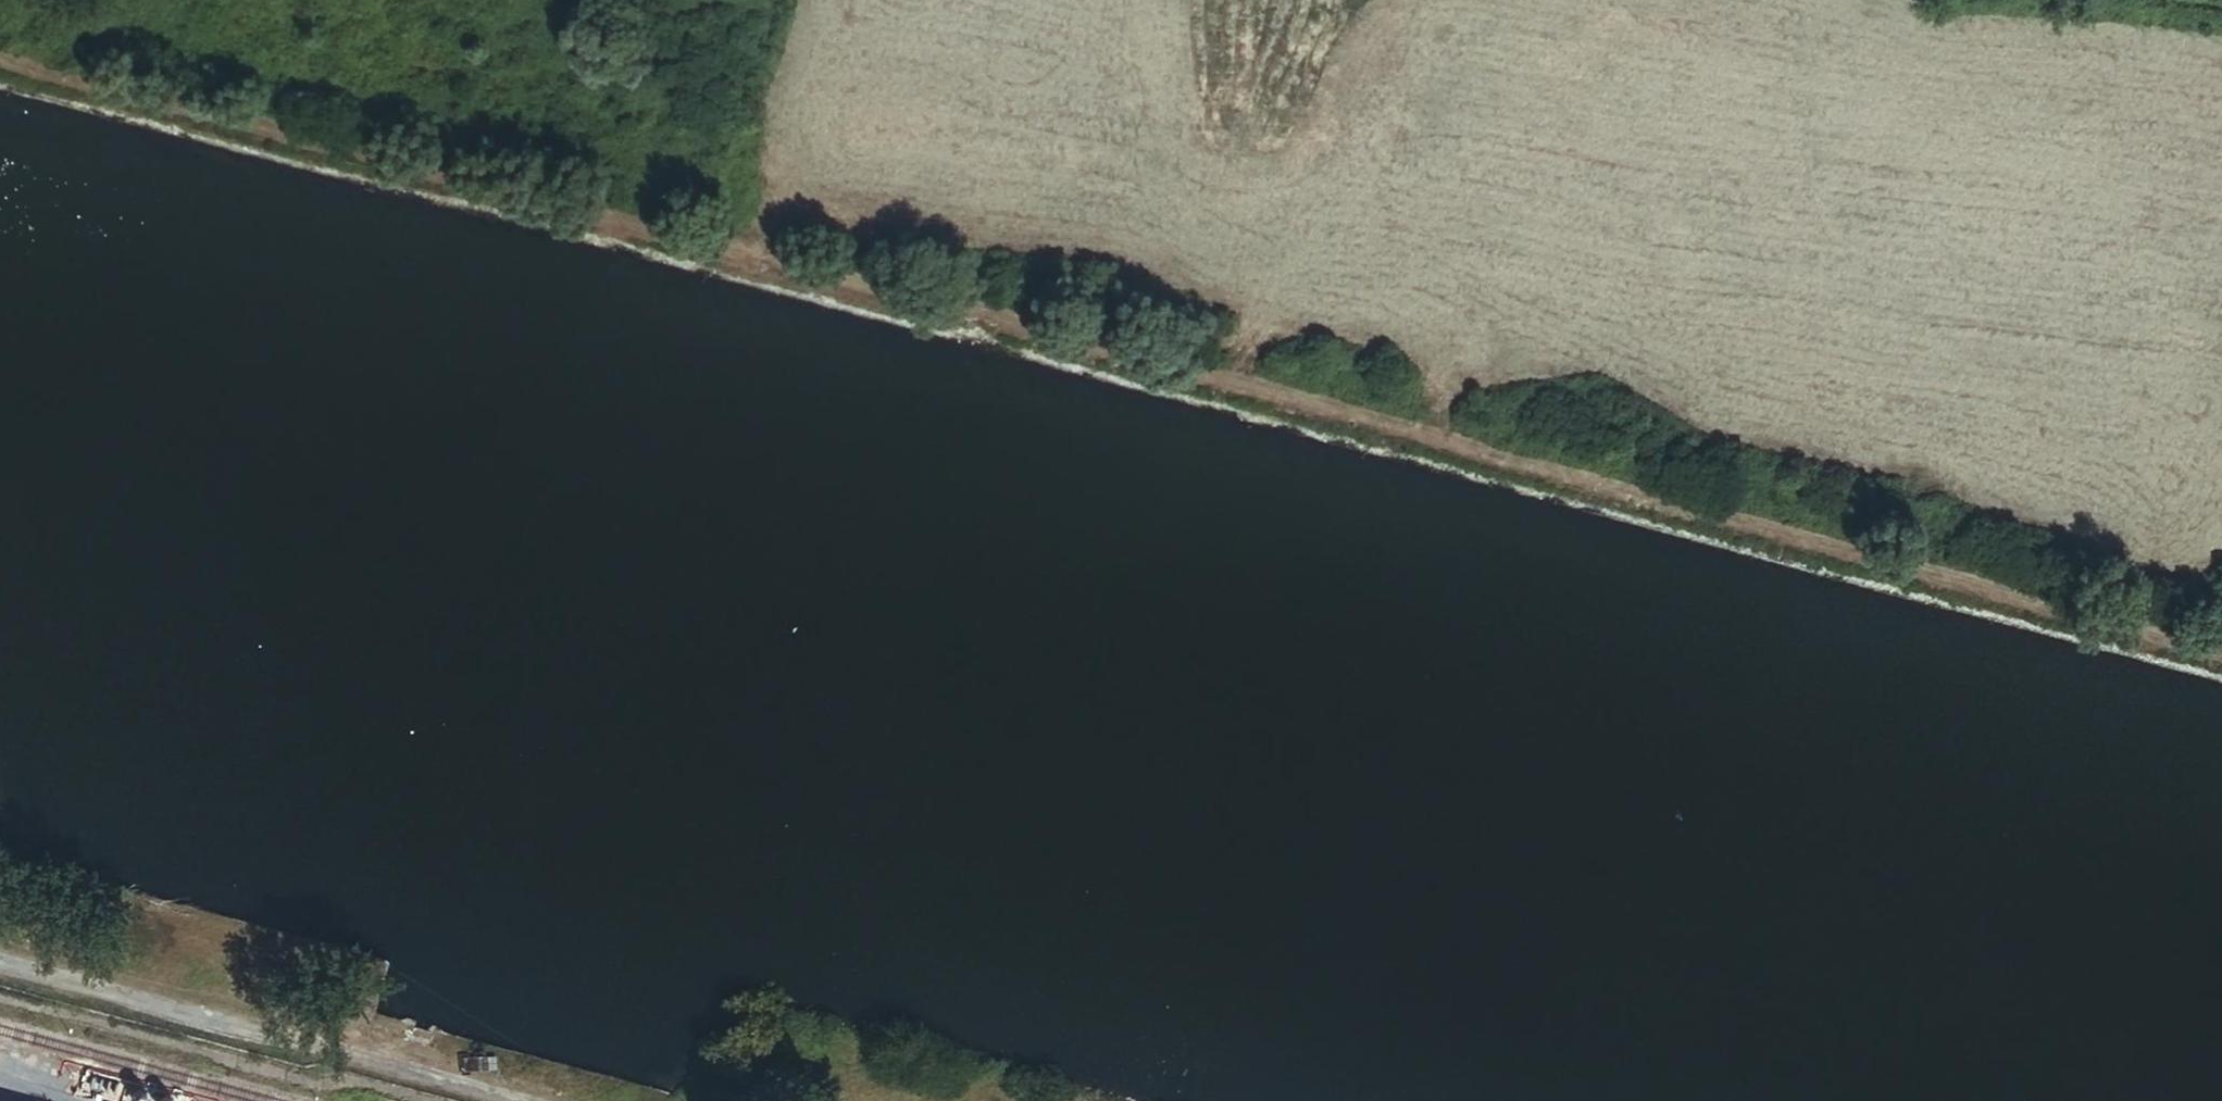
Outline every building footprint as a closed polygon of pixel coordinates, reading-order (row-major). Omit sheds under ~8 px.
[(480,122),(458,116),(453,135),(475,140),(480,122)] [(512,149),(496,146),(493,157),(509,161),(512,149)]
